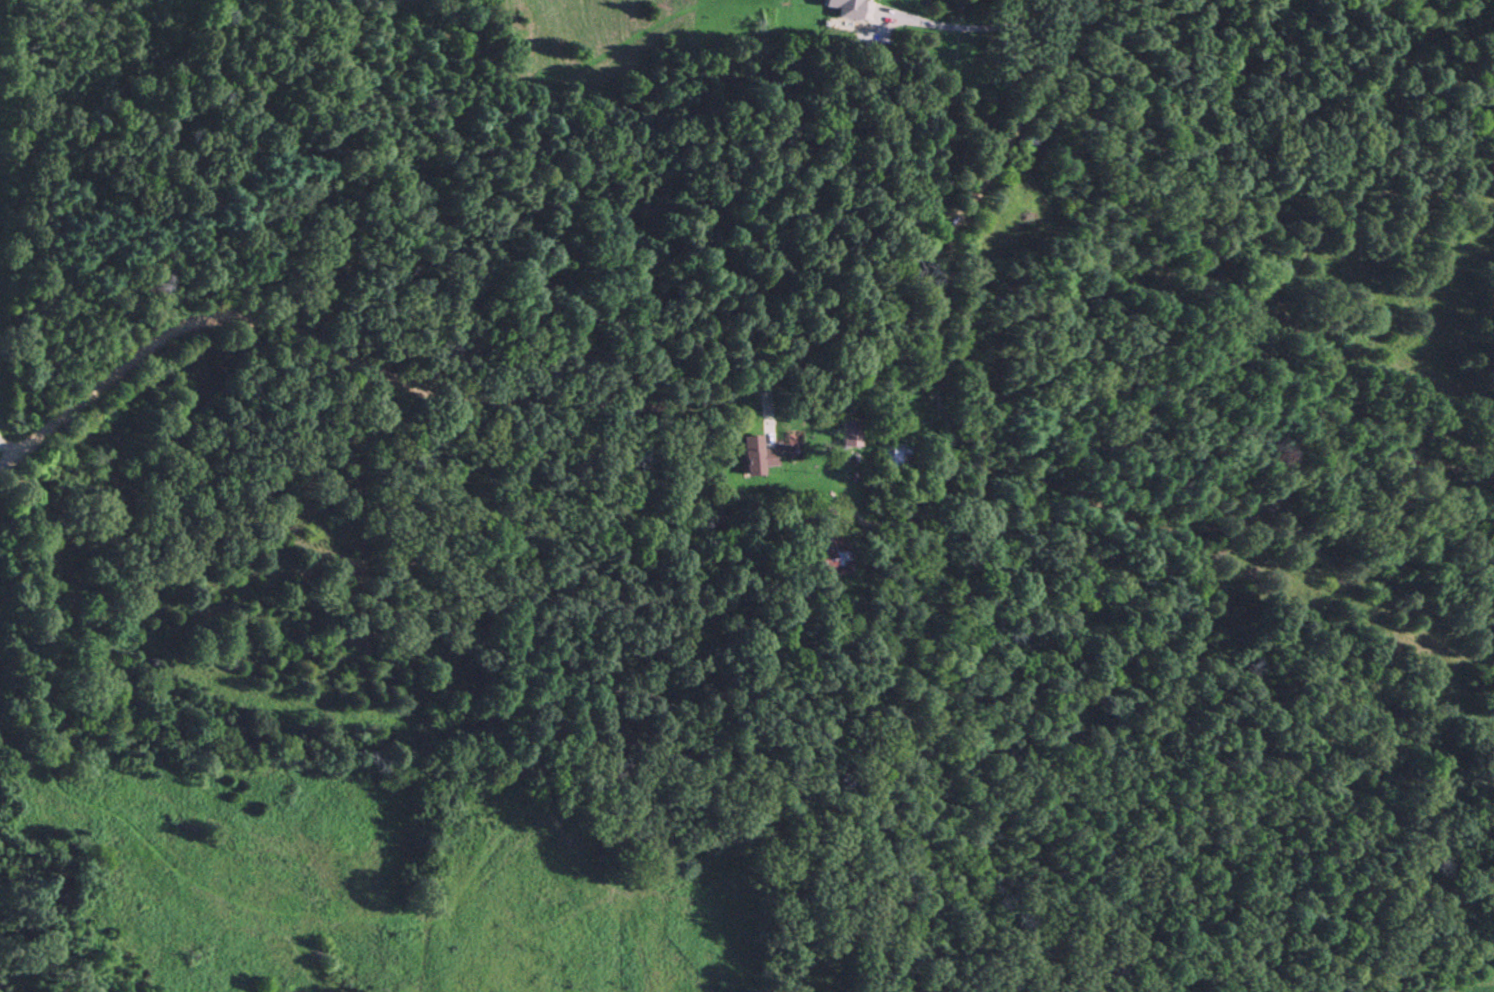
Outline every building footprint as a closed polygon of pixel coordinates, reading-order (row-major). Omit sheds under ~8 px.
[(861,419),(842,419),(842,445),(861,445),(861,419)] [(778,465),(777,447),(760,447),(759,434),(740,435),(742,476),(761,475),(761,466),(778,465)] [(907,442),(885,441),(884,465),(907,465),(907,442)] [(841,534),(811,537),(813,566),(844,563),(841,534)]
